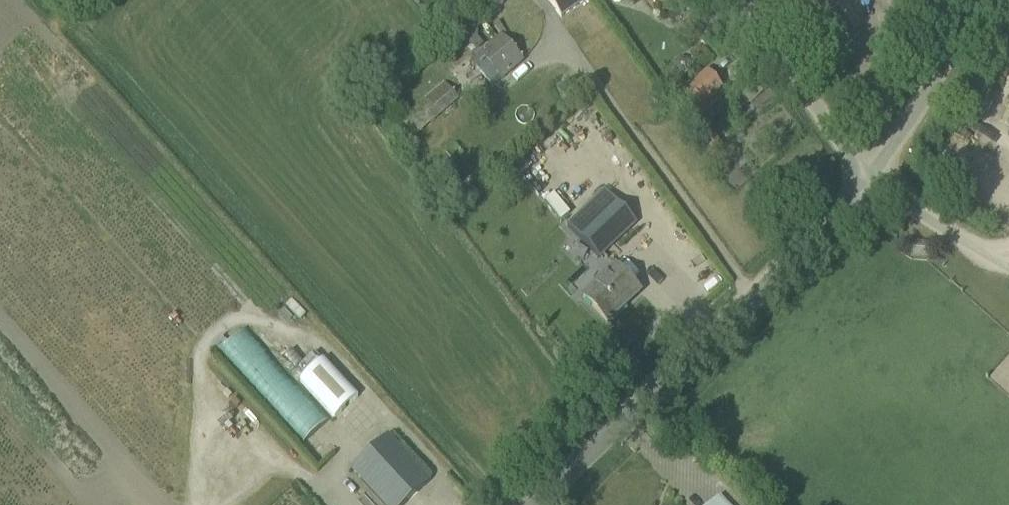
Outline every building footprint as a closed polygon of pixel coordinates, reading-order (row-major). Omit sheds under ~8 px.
[(561,18),(587,0),(548,0),(561,18)] [(523,61),(502,36),(501,35),(470,62),(492,88),(523,61)] [(723,91),(707,71),(680,93),(696,112),(723,91)] [(405,120),(419,136),(459,100),(444,84),(405,120)] [(693,134),(713,159),(722,152),(702,127),(693,134)] [(445,153),(454,163),(464,155),(455,145),(445,153)] [(589,226),(578,237),(598,258),(636,222),(606,190),(594,201),(579,215),(589,226)] [(584,298),(608,323),(640,292),(616,266),(584,298)] [(243,329),(220,350),(307,442),(328,422),(243,329)] [(311,345),(289,365),(355,437),(377,418),(311,345)] [(380,500),(384,504),(404,504),(430,481),(389,435),(351,469),(380,500)]
